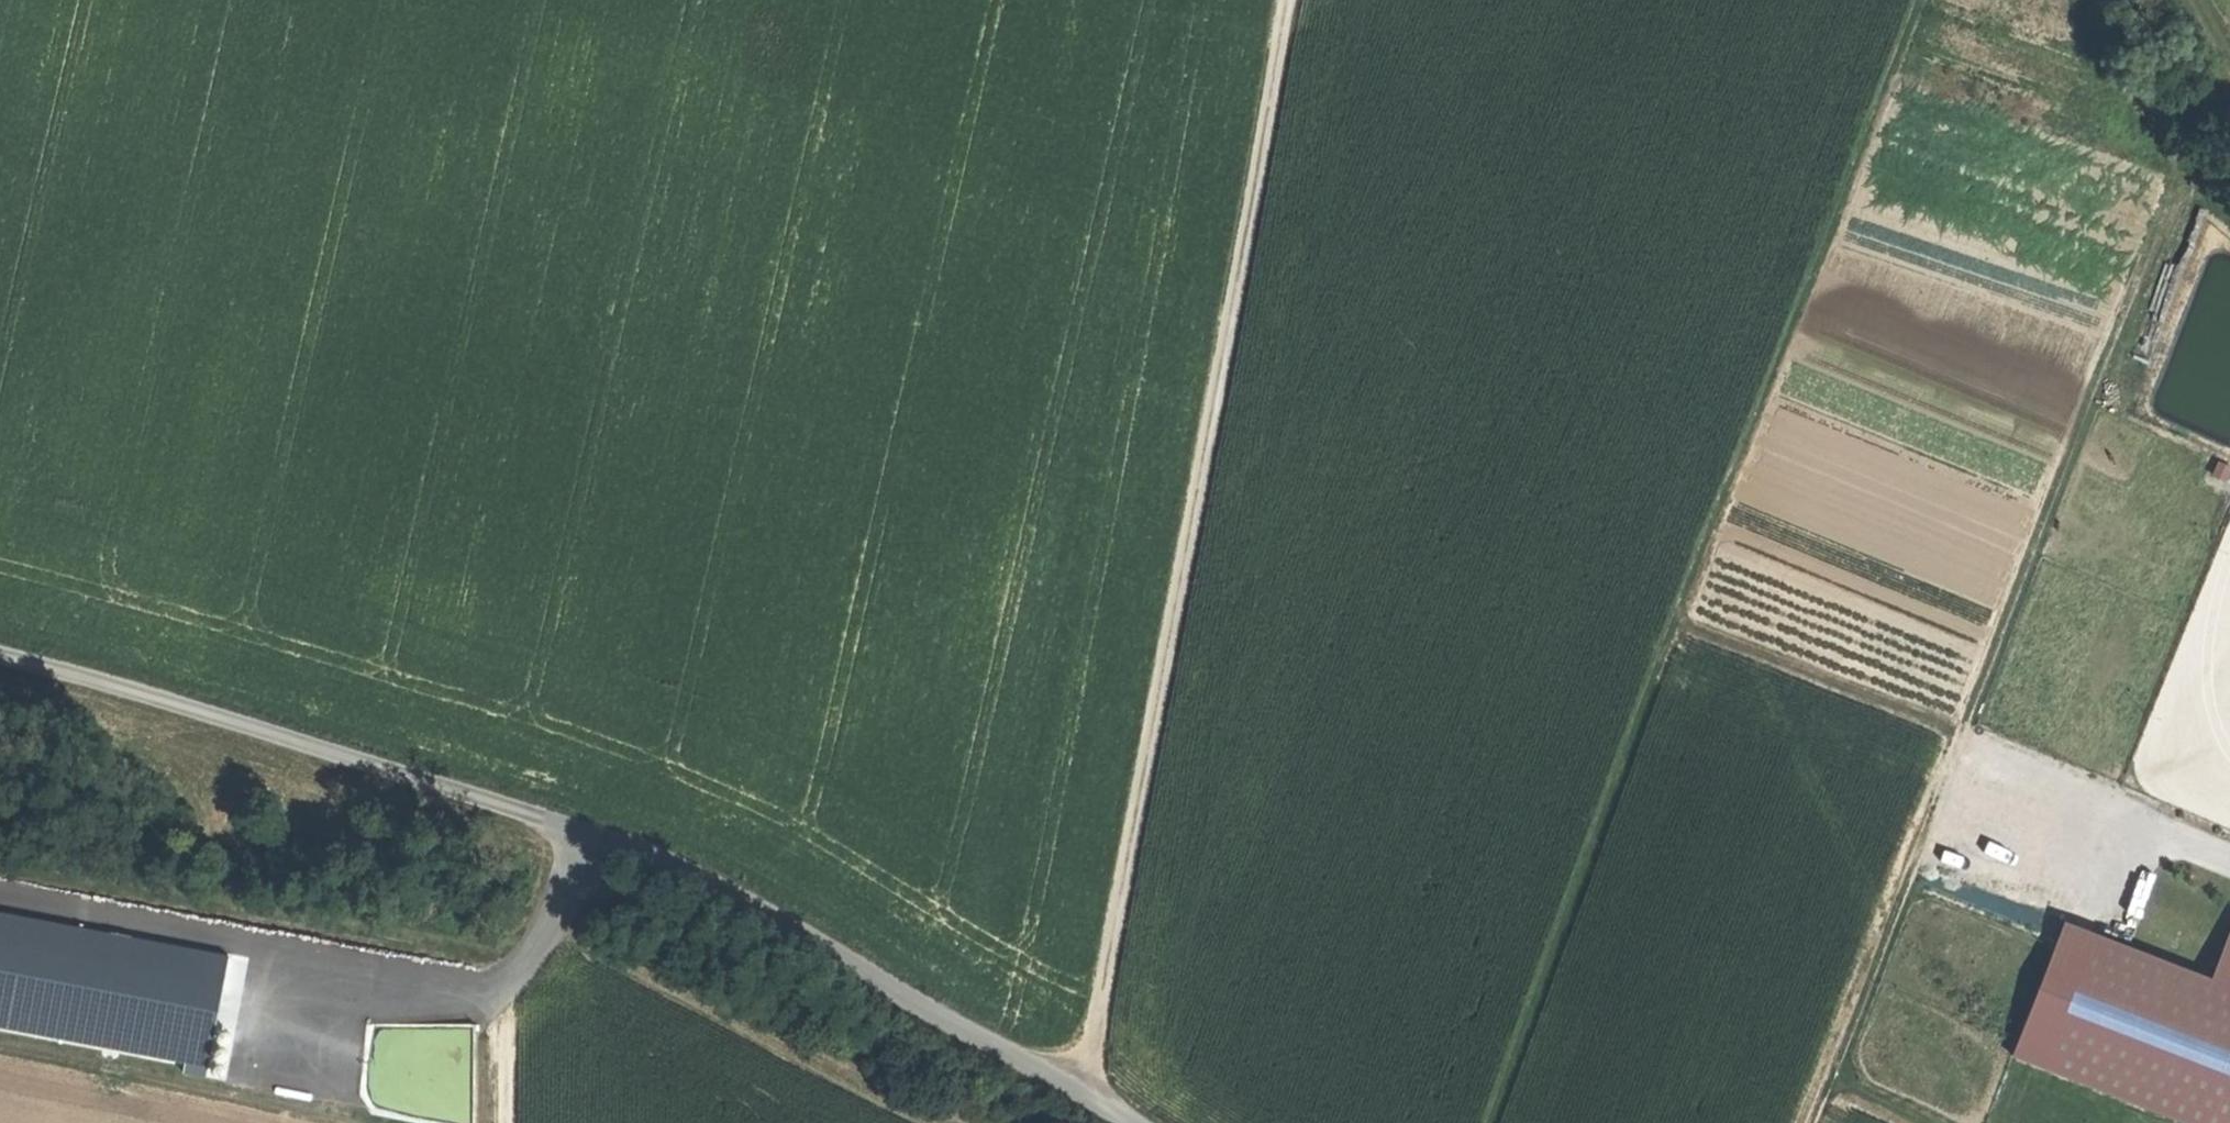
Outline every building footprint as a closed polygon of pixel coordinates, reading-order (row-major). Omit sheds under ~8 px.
[(182,1069),(203,1072),(223,950),(65,924),(60,957),(74,959),(69,985),(9,975),(7,989),(48,995),(42,1032),(184,1056),(182,1069)] [(2218,984),(2064,924),(2013,1057),(2182,1122),(2229,1122),(2229,953),(2218,984)]
